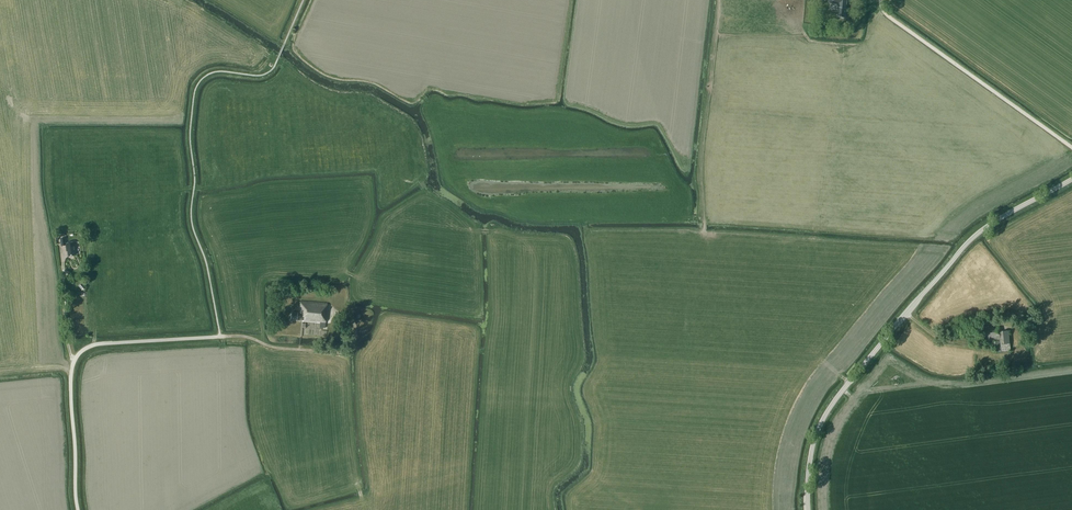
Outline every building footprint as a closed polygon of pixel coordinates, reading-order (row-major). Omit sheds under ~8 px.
[(829,3),(839,5),(838,17),(845,18),(847,0),(829,0),(829,3)] [(76,252),(74,242),(66,243),(65,238),(60,239),(61,246),(66,245),(66,248),(67,248),(68,256),(75,255),(74,252),(76,252)] [(300,301),(300,308),(299,313),(292,312),(291,319),(303,321),(303,322),(320,323),(320,328),(325,328),(327,304),(300,301)] [(993,342),(994,347),(994,348),(995,348),(995,352),(1002,352),(1011,351),(1009,330),(1000,331),(999,327),(989,328),(989,326),(984,327),(986,342),(1001,340),(1001,341),(993,342)]
